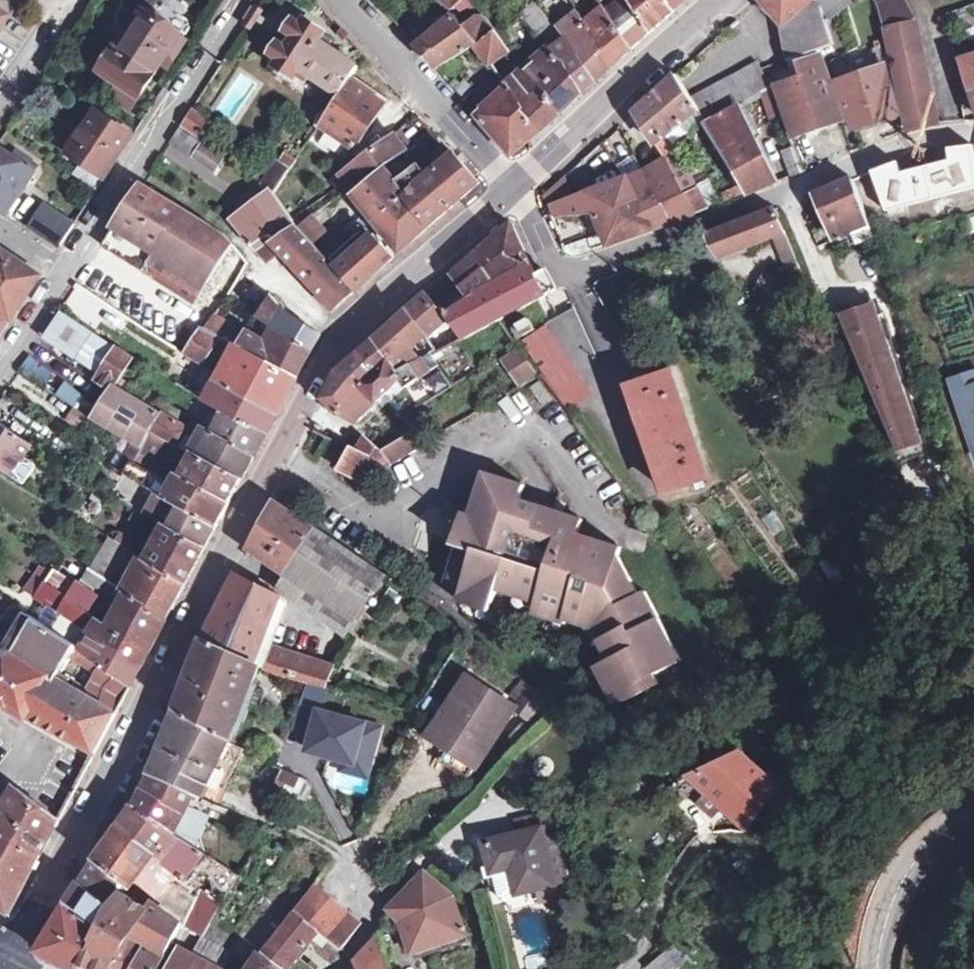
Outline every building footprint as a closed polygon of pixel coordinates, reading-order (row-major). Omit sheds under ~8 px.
[(671,0),(625,0),(609,13),(606,9),(587,23),(613,68),(678,11),(671,0)] [(678,11),(691,0),(671,0),(678,11)] [(765,1),(786,25),(815,0),(767,0),(765,1)] [(821,0),(815,0),(786,25),(793,61),(835,48),(821,0)] [(835,48),(844,45),(835,19),(849,11),(845,0),(821,0),(835,48)] [(879,10),(886,32),(892,51),(906,111),(903,113),(912,133),(939,127),(918,29),(905,1),(879,10)] [(565,40),(559,33),(536,3),(523,12),(551,47),(552,49),(565,40)] [(122,51),(121,50),(105,73),(121,83),(111,97),(133,112),(167,63),(173,67),(190,42),(148,13),(134,34),(122,51)] [(559,33),(565,40),(587,23),(582,15),(559,33)] [(478,44),(479,43),(455,16),(419,48),(439,70),(478,44)] [(345,96),(355,82),(364,67),(324,41),(328,34),(308,21),(306,24),(298,20),(290,32),(298,38),(292,47),(284,42),(275,54),(283,59),(282,62),(302,75),(305,70),(345,96)] [(613,68),(587,23),(565,40),(597,82),(613,68)] [(122,51),(134,34),(124,28),(113,45),(121,50),(122,51)] [(479,43),(478,44),(491,65),(512,50),(498,31),(479,43)] [(565,40),(552,49),(587,91),(597,82),(565,40)] [(524,75),(522,77),(537,95),(545,89),(563,111),(587,91),(552,49),(551,47),(544,52),(548,57),(528,71),(523,63),(518,67),(524,75)] [(841,84),(856,131),(900,117),(887,72),(892,70),(888,50),(875,54),(879,72),(841,84)] [(797,65),(819,128),(843,120),(821,56),(797,65)] [(973,94),(973,61),(964,63),(973,94)] [(707,124),(739,108),(747,104),(764,95),(775,90),(762,65),(693,101),(702,115),(707,124)] [(797,135),(819,128),(797,65),(774,73),(797,135)] [(511,77),(505,81),(541,131),(563,111),(545,89),(537,95),(522,77),(516,82),(511,77)] [(702,115),(693,101),(679,77),(639,113),(658,146),(702,115)] [(541,131),(505,81),(500,86),(505,92),(481,115),(516,153),(541,131)] [(355,82),(345,96),(325,126),(359,149),(389,106),(355,82)] [(775,90),(764,95),(773,119),(785,115),(775,90)] [(747,104),(739,108),(755,140),(763,136),(747,104)] [(739,108),(707,124),(750,194),(778,184),(755,140),(739,108)] [(186,125),(210,141),(219,127),(196,111),(186,125)] [(101,193),(137,139),(100,114),(73,152),(88,163),(79,177),(101,193)] [(227,158),(208,145),(184,129),(174,143),(218,173),(227,158)] [(404,130),(350,169),(361,185),(416,148),(404,130)] [(8,215),(37,173),(0,147),(0,209),(8,215)] [(806,173),(798,151),(786,156),(793,178),(806,173)] [(403,178),(393,165),(358,193),(403,253),(481,183),(456,153),(426,180),(416,167),(403,178)] [(667,163),(677,178),(683,175),(674,159),(667,163)] [(645,171),(674,223),(697,214),(686,195),(677,178),(667,163),(645,171)] [(293,173),(282,166),(272,180),(264,174),(260,181),(279,194),(293,173)] [(657,229),(674,223),(645,171),(626,179),(639,200),(657,229)] [(604,212),(622,206),(639,200),(626,179),(565,202),(550,208),(553,217),(599,216),(604,212)] [(550,208),(565,202),(558,182),(545,197),(550,208)] [(873,239),(856,182),(820,197),(839,244),(857,235),(861,244),(873,239)] [(105,246),(148,273),(195,303),(210,281),(237,244),(230,236),(218,228),(147,184),(105,246)] [(686,195),(697,214),(711,209),(699,189),(686,195)] [(277,241),(302,225),(298,218),(280,195),(242,231),(262,253),(277,241)] [(634,237),(657,229),(639,200),(622,206),(634,237)] [(576,255),(634,237),(622,206),(604,212),(599,216),(606,234),(566,247),(576,255)] [(799,255),(782,214),(781,211),(714,236),(723,259),(734,254),(736,260),(753,254),(750,248),(780,236),(789,259),(799,255)] [(328,231),(316,215),(303,225),(316,240),(328,231)] [(63,252),(78,229),(64,220),(49,242),(63,252)] [(551,294),(541,275),(515,224),(456,275),(475,301),(452,318),(457,325),(466,337),(551,294)] [(360,290),(331,256),(323,248),(316,240),(303,225),(302,225),(277,241),(262,253),(273,262),(286,251),(338,309),(360,290)] [(331,256),(360,290),(397,257),(379,233),(359,249),(342,230),(323,248),(331,256)] [(253,264),(237,244),(210,281),(213,283),(232,295),(253,264)] [(148,273),(105,246),(92,266),(135,294),(146,276),(148,273)] [(14,321),(43,278),(5,252),(0,260),(0,312),(14,321)] [(541,275),(551,294),(558,290),(549,271),(541,275)] [(434,293),(452,318),(475,301),(456,275),(434,293)] [(146,276),(135,294),(145,300),(134,318),(186,351),(202,327),(208,330),(218,316),(232,295),(213,283),(196,306),(146,276)] [(790,288),(770,277),(763,289),(782,301),(790,288)] [(80,285),(69,301),(98,319),(108,302),(80,285)] [(262,318),(275,327),(287,308),(277,295),(262,318)] [(428,296),(410,311),(428,336),(446,319),(428,296)] [(877,307),(845,317),(853,335),(883,326),(877,307)] [(275,327),(278,329),(314,348),(323,332),(287,308),(275,327)] [(103,372),(121,345),(63,310),(46,336),(103,372)] [(428,336),(410,311),(394,326),(412,351),(428,336)] [(245,350),(254,334),(218,316),(208,330),(245,350)] [(523,340),(540,330),(534,320),(517,329),(523,340)] [(466,337),(457,325),(429,337),(439,352),(466,337)] [(420,361),(412,351),(394,326),(376,342),(401,374),(420,361)] [(520,348),(570,414),(599,392),(549,326),(520,348)] [(883,326),(853,335),(891,427),(914,419),(883,326)] [(245,350),(297,379),(314,348),(278,329),(270,343),(254,334),(245,350)] [(429,337),(428,336),(412,351),(420,361),(432,354),(432,355),(439,352),(429,337)] [(401,374),(376,342),(340,373),(325,400),(339,412),(356,421),(403,378),(400,375),(401,374)] [(121,345),(103,372),(101,374),(116,383),(118,384),(124,375),(138,355),(121,345)] [(518,345),(500,358),(520,386),(538,374),(518,345)] [(279,414),(297,379),(245,350),(230,378),(227,383),(279,414)] [(182,365),(207,380),(214,368),(189,353),(182,365)] [(400,375),(403,378),(410,386),(439,366),(432,355),(432,354),(420,361),(401,374),(400,375)] [(93,418),(103,403),(32,356),(23,370),(79,408),(93,418)] [(430,395),(448,383),(440,370),(422,382),(430,395)] [(710,479),(673,371),(634,385),(671,492),(710,479)] [(948,380),(973,456),(973,371),(948,380)] [(124,375),(118,384),(164,411),(169,402),(124,375)] [(209,399),(216,403),(226,384),(219,380),(209,399)] [(151,432),(164,411),(118,384),(116,383),(103,403),(93,418),(96,419),(136,443),(142,447),(151,432)] [(267,435),(279,414),(227,383),(226,384),(216,403),(224,408),(267,435)] [(548,401),(536,385),(527,392),(540,408),(548,401)] [(96,419),(93,418),(79,408),(72,419),(88,430),(96,419)] [(257,455),(267,435),(224,408),(214,429),(257,455)] [(151,432),(183,447),(193,429),(164,411),(151,432)] [(914,419),(891,427),(906,463),(926,457),(914,419)] [(27,484),(39,466),(27,458),(35,445),(0,421),(0,467),(27,484)] [(200,456),(244,479),(257,455),(214,429),(200,456)] [(151,432),(142,447),(138,452),(231,503),(244,479),(200,456),(183,447),(151,432)] [(363,481),(423,445),(414,433),(383,451),(367,438),(359,453),(355,450),(344,470),(363,481)] [(142,447),(136,443),(120,469),(125,473),(138,452),(142,447)] [(231,503),(138,452),(125,473),(157,491),(219,526),(231,503)] [(481,590),(495,595),(498,586),(541,599),(538,611),(566,620),(567,615),(594,624),(614,660),(597,669),(615,701),(633,699),(659,684),(653,674),(682,659),(645,592),(641,594),(618,553),(620,545),(591,537),(589,544),(587,552),(572,548),(574,539),(580,517),(518,499),(522,484),(483,473),(470,516),(462,514),(457,529),(465,532),(462,545),(452,578),(466,582),(461,600),(476,605),(481,590)] [(207,549),(219,526),(157,491),(144,515),(170,528),(207,549)] [(449,539),(458,513),(428,503),(419,529),(449,539)] [(286,572),(317,526),(298,512),(295,517),(274,505),(251,548),(286,572)] [(317,526),(286,572),(354,621),(359,614),(363,618),(368,610),(364,607),(386,573),(317,526)] [(112,536),(134,550),(147,559),(188,584),(207,549),(170,528),(159,547),(152,543),(147,551),(109,527),(106,533),(112,536)] [(465,532),(457,529),(453,542),(462,545),(465,532)] [(112,536),(104,553),(128,568),(134,550),(112,536)] [(587,552),(589,544),(574,539),(572,548),(587,552)] [(128,568),(104,553),(95,570),(121,587),(128,568)] [(188,584),(147,559),(132,594),(170,619),(188,584)] [(170,619),(132,594),(115,629),(90,611),(99,598),(57,568),(48,582),(78,603),(69,617),(144,668),(170,619)] [(115,597),(121,587),(95,570),(90,580),(115,597)] [(206,636),(257,664),(261,655),(285,597),(239,573),(206,636)] [(62,612),(69,617),(78,603),(48,582),(38,596),(62,612)] [(481,590),(476,605),(490,609),(495,595),(481,590)] [(15,601),(0,591),(0,624),(8,612),(15,601)] [(0,636),(13,645),(0,668),(0,698),(99,755),(134,687),(83,648),(78,656),(100,674),(93,692),(63,671),(77,644),(52,626),(15,601),(8,612),(12,615),(0,636)] [(134,687),(144,668),(69,617),(62,612),(52,626),(77,644),(83,648),(134,687)] [(257,664),(206,636),(178,709),(231,740),(262,667),(257,664)] [(83,648),(77,644),(63,671),(93,692),(100,674),(78,656),(83,648)] [(284,676),(329,687),(335,667),(273,649),(271,655),(267,669),(284,676)] [(261,655),(257,664),(262,667),(267,669),(271,655),(267,654),(266,657),(261,655)] [(441,746),(469,762),(505,703),(459,676),(424,736),(441,746)] [(381,721),(316,706),(306,748),(348,758),(345,769),(368,774),(381,721)] [(228,746),(231,740),(178,709),(153,772),(197,796),(201,799),(208,786),(211,781),(228,746)] [(247,748),(231,740),(228,746),(244,754),(247,748)] [(228,746),(211,781),(226,789),(244,754),(228,746)] [(469,762),(441,746),(434,757),(462,773),(469,762)] [(780,789),(740,752),(692,778),(748,830),(780,789)] [(245,771),(297,798),(306,781),(253,754),(245,771)] [(144,792),(190,808),(207,818),(214,805),(201,799),(197,796),(153,772),(144,792)] [(192,844),(199,832),(206,822),(207,818),(190,808),(144,792),(135,808),(192,844)] [(22,869),(47,829),(2,802),(0,804),(0,856),(22,869)] [(211,856),(192,844),(135,808),(120,829),(158,855),(157,856),(188,880),(196,869),(226,888),(235,874),(210,859),(211,856)] [(511,817),(514,830),(530,826),(526,813),(511,817)] [(514,830),(480,840),(488,871),(506,866),(513,890),(549,880),(561,877),(546,822),(530,826),(514,830)] [(132,885),(157,856),(158,855),(120,829),(116,834),(98,861),(132,885)] [(0,856),(0,905),(22,869),(0,856)] [(132,885),(98,861),(91,870),(83,883),(118,907),(127,894),(149,910),(157,901),(182,925),(206,938),(210,928),(221,905),(204,891),(188,880),(157,856),(132,885)] [(506,866),(488,871),(495,895),(513,890),(506,866)] [(415,956),(466,938),(455,901),(425,875),(391,911),(405,925),(415,956)] [(80,968),(115,968),(136,937),(166,955),(182,925),(157,901),(149,910),(127,894),(118,907),(83,883),(69,906),(104,929),(80,968)] [(297,912),(338,948),(342,952),(361,926),(315,885),(297,912)] [(74,968),(80,968),(104,929),(69,906),(41,951),(74,968)] [(297,912),(265,950),(288,968),(315,968),(299,955),(309,943),(330,959),(338,948),(297,912)] [(230,938),(210,928),(206,938),(203,940),(224,951),(230,938)] [(391,966),(386,951),(381,934),(371,942),(358,961),(361,968),(364,968),(367,968),(384,968),(391,966)] [(166,955),(136,937),(115,968),(159,968),(166,955)] [(203,940),(194,958),(214,968),(226,968),(233,956),(224,951),(203,940)] [(252,966),(261,955),(242,943),(233,954),(252,966)] [(656,968),(675,968),(683,961),(674,951),(656,968)] [(182,952),(173,968),(214,968),(194,958),(182,952)] [(261,955),(252,966),(249,968),(277,968),(261,955)]
